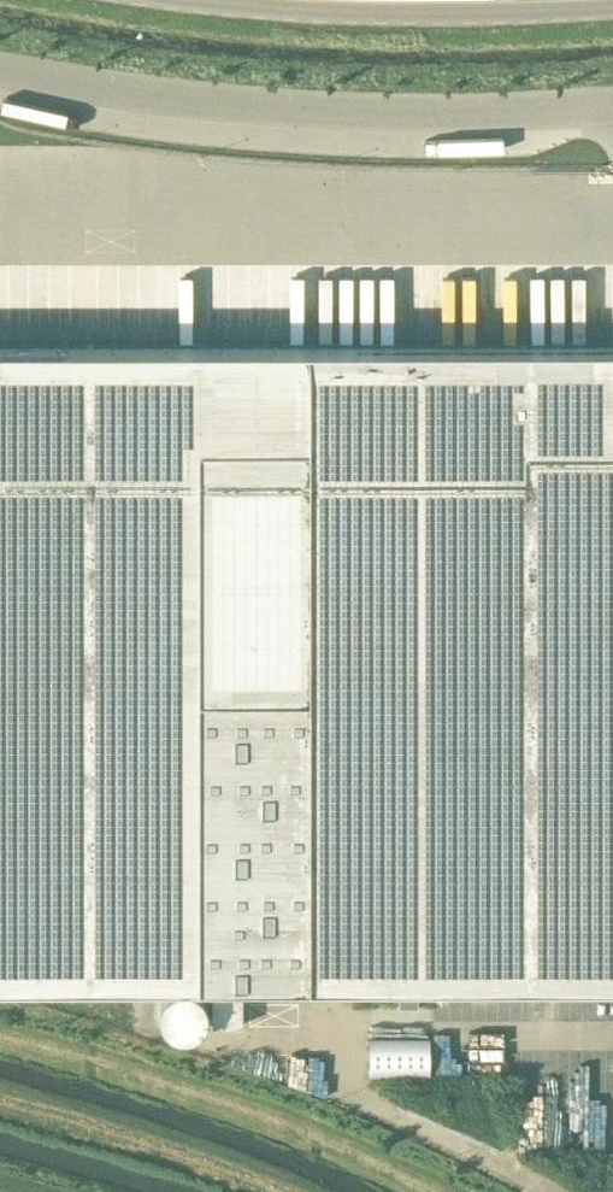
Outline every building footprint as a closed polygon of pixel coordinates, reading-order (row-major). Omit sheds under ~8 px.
[(212,982),(212,1026),(242,1026),(242,982),(612,982),(612,343),(0,344),(0,982),(212,982)] [(430,1038),(369,1038),(369,1076),(430,1076),(430,1038)]
